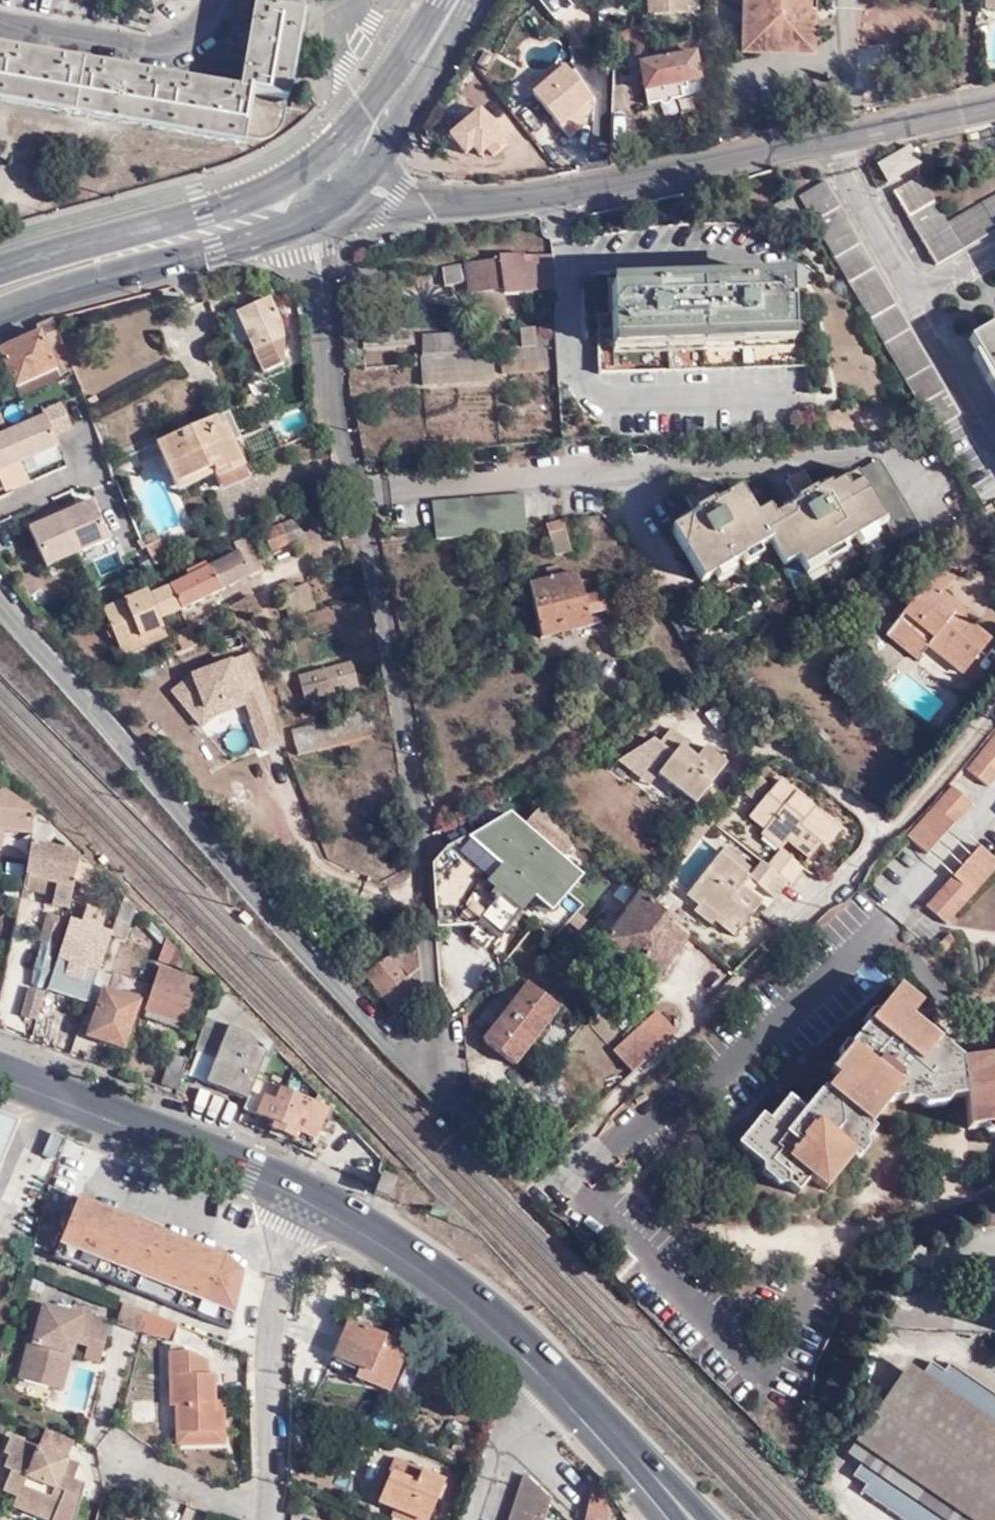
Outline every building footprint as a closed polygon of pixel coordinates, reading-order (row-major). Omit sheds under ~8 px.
[(308,0),(259,0),(254,30),(244,89),(189,80),(121,68),(33,53),(0,47),(0,102),(246,145),(256,91),(291,97),(308,0)] [(651,11),(687,10),(687,0),(650,0),(651,11)] [(817,6),(811,7),(811,33),(787,33),(786,46),(816,46),(817,6)] [(641,87),(678,79),(699,74),(695,49),(709,47),(707,33),(667,42),(670,53),(637,59),(641,87)] [(681,94),(678,79),(641,87),(644,101),(681,94)] [(604,127),(583,126),(582,162),(602,163),(604,127)] [(889,183),(920,164),(910,146),(878,164),(889,183)] [(949,224),(921,176),(894,190),(937,264),(994,230),(994,197),(949,224)] [(936,429),(962,414),(827,181),(800,196),(936,429)] [(889,186),(878,192),(890,217),(902,211),(889,186)] [(802,218),(791,199),(776,207),(788,227),(802,218)] [(556,293),(554,256),(526,259),(524,254),(499,256),(499,263),(442,269),(444,287),(453,287),(455,303),(469,302),(471,320),(508,316),(506,297),(556,293)] [(597,376),(809,366),(805,307),(792,307),(790,283),(751,284),(751,276),(738,276),(738,284),(665,286),(664,280),(648,280),(647,288),(611,290),(611,315),(596,315),(597,376)] [(281,326),(268,298),(236,311),(264,373),(283,365),(281,326)] [(54,318),(36,325),(40,334),(0,352),(18,389),(56,371),(52,361),(58,359),(56,356),(68,351),(54,318)] [(414,345),(413,324),(360,328),(362,350),(414,345)] [(970,339),(994,381),(994,324),(970,339)] [(548,347),(548,334),(535,335),(535,330),(520,330),(521,349),(548,347)] [(463,355),(461,334),(420,336),(423,357),(463,355)] [(550,372),(550,350),(500,353),(502,375),(550,372)] [(495,382),(493,357),(420,362),(421,387),(495,382)] [(158,443),(174,485),(213,470),(216,477),(221,489),(248,478),(227,428),(221,429),(217,419),(158,443)] [(897,540),(920,526),(881,458),(817,494),(804,473),(786,484),(797,503),(771,517),(766,507),(752,515),(737,491),(712,505),(702,489),(685,499),(694,517),(668,532),(700,587),(771,545),(784,567),(795,560),(802,571),(887,523),(897,540)] [(77,474),(74,465),(21,481),(18,481),(2,486),(9,510),(26,506),(22,491),(77,474)] [(213,470),(174,485),(178,493),(216,477),(213,470)] [(23,521),(42,564),(108,535),(89,492),(23,521)] [(437,542),(527,530),(522,494),(432,504),(437,542)] [(303,539),(295,518),(263,531),(272,552),(303,539)] [(567,532),(564,521),(546,525),(550,536),(567,532)] [(207,568),(169,585),(181,611),(261,572),(246,540),(202,559),(207,568)] [(154,567),(159,565),(165,563),(157,541),(146,545),(154,567)] [(926,585),(890,628),(922,653),(929,645),(963,672),(990,638),(963,616),(948,604),(953,598),(943,589),(962,567),(939,549),(916,578),(926,585)] [(584,582),(580,574),(564,577),(561,566),(549,569),(552,580),(529,585),(542,638),(611,622),(606,604),(616,601),(614,592),(588,598),(587,594),(599,591),(596,579),(584,582)] [(318,608),(308,584),(297,589),(293,581),(278,586),(291,617),(318,608)] [(181,611),(169,585),(148,596),(145,591),(102,607),(117,647),(137,641),(136,636),(170,625),(166,617),(181,611)] [(967,610),(953,598),(948,604),(963,616),(967,610)] [(137,641),(117,647),(119,652),(173,632),(170,625),(136,636),(137,641)] [(198,646),(189,627),(175,634),(185,652),(198,646)] [(922,653),(890,628),(885,634),(917,659),(922,653)] [(260,654),(250,636),(185,668),(194,686),(260,654)] [(358,689),(351,663),(298,678),(305,703),(358,689)] [(293,714),(277,683),(202,721),(211,740),(265,714),(271,725),(293,714)] [(372,736),(364,712),(239,745),(246,771),(372,736)] [(966,769),(987,787),(994,777),(994,735),(966,769)] [(681,746),(674,754),(680,759),(687,751),(681,746)] [(680,759),(674,754),(657,775),(694,805),(727,764),(706,747),(697,759),(687,751),(680,759)] [(771,781),(761,772),(746,791),(756,798),(771,781)] [(774,826),(791,840),(795,836),(810,847),(806,851),(814,858),(826,843),(821,839),(825,834),(835,843),(846,830),(817,807),(813,811),(796,798),(800,794),(784,780),(753,817),(769,830),(774,826)] [(926,855),(971,803),(951,786),(907,837),(926,855)] [(33,836),(35,816),(36,811),(9,788),(0,793),(0,846),(2,847),(5,833),(33,836)] [(817,807),(800,794),(796,798),(813,811),(817,807)] [(553,911),(568,893),(599,857),(541,807),(524,826),(510,815),(469,838),(467,836),(451,846),(434,865),(448,877),(473,903),(465,913),(466,928),(470,925),(476,930),(472,936),(485,947),(494,936),(497,936),(518,909),(522,913),(536,897),(553,911)] [(34,846),(25,887),(32,889),(34,880),(58,887),(55,899),(52,907),(60,909),(70,912),(77,885),(83,862),(75,854),(43,847),(48,830),(35,816),(33,836),(34,846)] [(782,850),(783,849),(791,840),(774,826),(769,830),(765,835),(782,850)] [(821,839),(826,843),(829,846),(835,843),(825,834),(821,839)] [(795,836),(791,840),(806,851),(810,847),(795,836)] [(724,852),(753,876),(758,869),(730,845),(724,852)] [(979,846),(924,905),(944,923),(994,869),(994,861),(979,846)] [(791,882),(794,884),(806,867),(783,849),(782,850),(771,865),(791,882)] [(765,900),(754,890),(746,883),(753,876),(724,852),(689,893),(702,905),(706,901),(721,914),(741,930),(765,900)] [(88,887),(93,867),(83,857),(83,862),(77,885),(88,887)] [(778,897),(791,882),(771,865),(765,861),(758,869),(753,876),(761,883),(778,897)] [(434,865),(438,928),(466,928),(465,913),(473,903),(448,877),(434,865)] [(754,890),(761,883),(753,876),(746,883),(754,890)] [(32,889),(31,892),(55,899),(58,887),(34,880),(32,889)] [(25,887),(21,899),(29,901),(31,892),(32,889),(25,887)] [(674,930),(678,923),(655,904),(641,893),(625,911),(626,913),(603,942),(652,981),(685,940),(674,930)] [(126,940),(137,908),(125,897),(113,934),(112,936),(126,940)] [(706,901),(702,905),(698,910),(713,923),(718,918),(721,914),(706,901)] [(90,1003),(101,971),(112,936),(113,934),(102,930),(107,914),(88,908),(83,923),(70,920),(51,989),(90,1003)] [(54,936),(62,937),(70,912),(60,909),(54,936)] [(751,951),(777,926),(762,912),(737,937),(751,951)] [(737,934),(741,930),(721,914),(718,918),(737,934)] [(956,941),(950,934),(938,945),(946,952),(956,941)] [(167,938),(160,961),(170,965),(176,945),(167,938)] [(424,1014),(418,947),(406,956),(399,948),(366,975),(395,1013),(388,1019),(401,1033),(424,1014)] [(185,1023),(200,980),(161,966),(147,1009),(185,1023)] [(90,1003),(83,1025),(90,1028),(87,1036),(125,1049),(141,1002),(110,992),(115,976),(101,971),(90,1003)] [(560,1008),(524,980),(520,984),(521,986),(517,992),(521,996),(496,1028),(491,1026),(485,1034),(483,1033),(478,1037),(515,1064),(560,1008)] [(950,1099),(954,1099),(949,1051),(926,1032),(913,1047),(904,1041),(917,1025),(909,1019),(921,1004),(899,986),(879,1010),(880,1019),(873,1027),(868,1023),(848,1047),(854,1052),(846,1061),(838,1060),(829,1071),(835,1078),(824,1090),(822,1089),(812,1102),(825,1114),(818,1123),(804,1111),(788,1098),(769,1121),(762,1115),(737,1144),(761,1164),(771,1163),(786,1175),(786,1185),(798,1194),(810,1179),(825,1189),(854,1153),(849,1149),(856,1140),(864,1141),(874,1129),(869,1126),(888,1101),(903,1100),(904,1103),(918,1102),(922,1096),(945,1094),(950,1099)] [(23,1017),(39,1021),(47,995),(30,990),(23,1017)] [(616,1048),(636,1071),(681,1030),(660,1008),(616,1048)] [(880,1019),(879,1010),(871,1012),(864,1019),(868,1023),(873,1027),(880,1019)] [(192,1075),(208,1082),(231,1024),(215,1017),(192,1075)] [(312,1102),(286,1091),(257,1078),(267,1049),(250,1031),(231,1024),(208,1082),(248,1098),(245,1109),(275,1122),(271,1132),(314,1150),(329,1113),(312,1106),(312,1102)] [(913,1047),(926,1032),(917,1025),(904,1041),(913,1047)] [(286,1091),(295,1067),(270,1041),(267,1049),(257,1078),(286,1091)] [(837,1052),(838,1060),(846,1061),(854,1052),(848,1047),(844,1044),(837,1052)] [(954,1099),(965,1098),(962,1060),(949,1051),(954,1099)] [(972,1060),(975,1065),(992,1063),(993,1074),(994,1074),(994,1053),(991,1058),(972,1060)] [(163,1086),(179,1092),(190,1060),(174,1055),(163,1086)] [(993,1074),(992,1063),(975,1065),(972,1060),(962,1060),(965,1098),(968,1128),(980,1127),(987,1120),(994,1120),(994,1074),(993,1074)] [(944,1106),(950,1099),(945,1094),(922,1096),(918,1102),(924,1108),(944,1106)] [(812,1102),(804,1111),(818,1123),(825,1114),(812,1102)] [(15,1121),(0,1115),(0,1158),(15,1121)] [(994,1133),(994,1120),(987,1120),(980,1127),(989,1134),(994,1133)] [(347,1146),(357,1131),(348,1122),(325,1149),(357,1156),(358,1155),(347,1146)] [(378,1169),(383,1158),(357,1131),(347,1146),(358,1155),(378,1169)] [(866,1148),(864,1141),(856,1140),(849,1149),(854,1153),(859,1156),(866,1148)] [(778,1186),(786,1185),(786,1175),(771,1163),(761,1164),(762,1173),(778,1186)] [(77,1197),(52,1187),(33,1249),(54,1257),(77,1197)] [(228,1258),(77,1197),(54,1257),(230,1329),(243,1273),(228,1258)] [(40,1296),(44,1281),(33,1277),(28,1293),(40,1296)] [(140,1333),(146,1315),(123,1306),(117,1325),(140,1333)] [(20,1381),(50,1389),(61,1353),(73,1356),(76,1343),(90,1347),(104,1351),(112,1323),(82,1315),(81,1318),(45,1308),(35,1345),(30,1344),(20,1381)] [(175,1341),(178,1327),(147,1314),(143,1332),(175,1341)] [(332,1369),(390,1393),(408,1346),(349,1323),(332,1369)] [(101,1364),(104,1351),(90,1347),(86,1360),(101,1364)] [(176,1407),(176,1434),(223,1433),(223,1412),(213,1412),(213,1403),(213,1377),(208,1376),(207,1360),(188,1352),(171,1353),(171,1408),(176,1407)] [(61,1353),(50,1389),(62,1393),(73,1356),(61,1353)] [(913,1372),(867,1438),(984,1519),(994,1519),(994,1429),(913,1372)] [(223,1403),(213,1403),(213,1412),(223,1412),(223,1403)] [(38,1448),(67,1460),(74,1441),(45,1430),(38,1448)] [(223,1433),(176,1434),(176,1445),(223,1445),(223,1433)] [(76,1517),(85,1485),(73,1480),(79,1465),(67,1460),(38,1448),(10,1437),(4,1452),(9,1454),(4,1467),(12,1470),(4,1489),(19,1495),(14,1505),(36,1515),(38,1511),(54,1517),(53,1519),(75,1519),(76,1517)] [(446,1480),(396,1462),(381,1503),(423,1519),(431,1519),(446,1480)] [(524,1474),(510,1519),(549,1519),(545,1519),(550,1500),(524,1474)] [(595,1485),(589,1505),(586,1519),(608,1519),(610,1510),(595,1485)] [(51,1519),(52,1519),(54,1517),(38,1511),(36,1515),(51,1519)]
